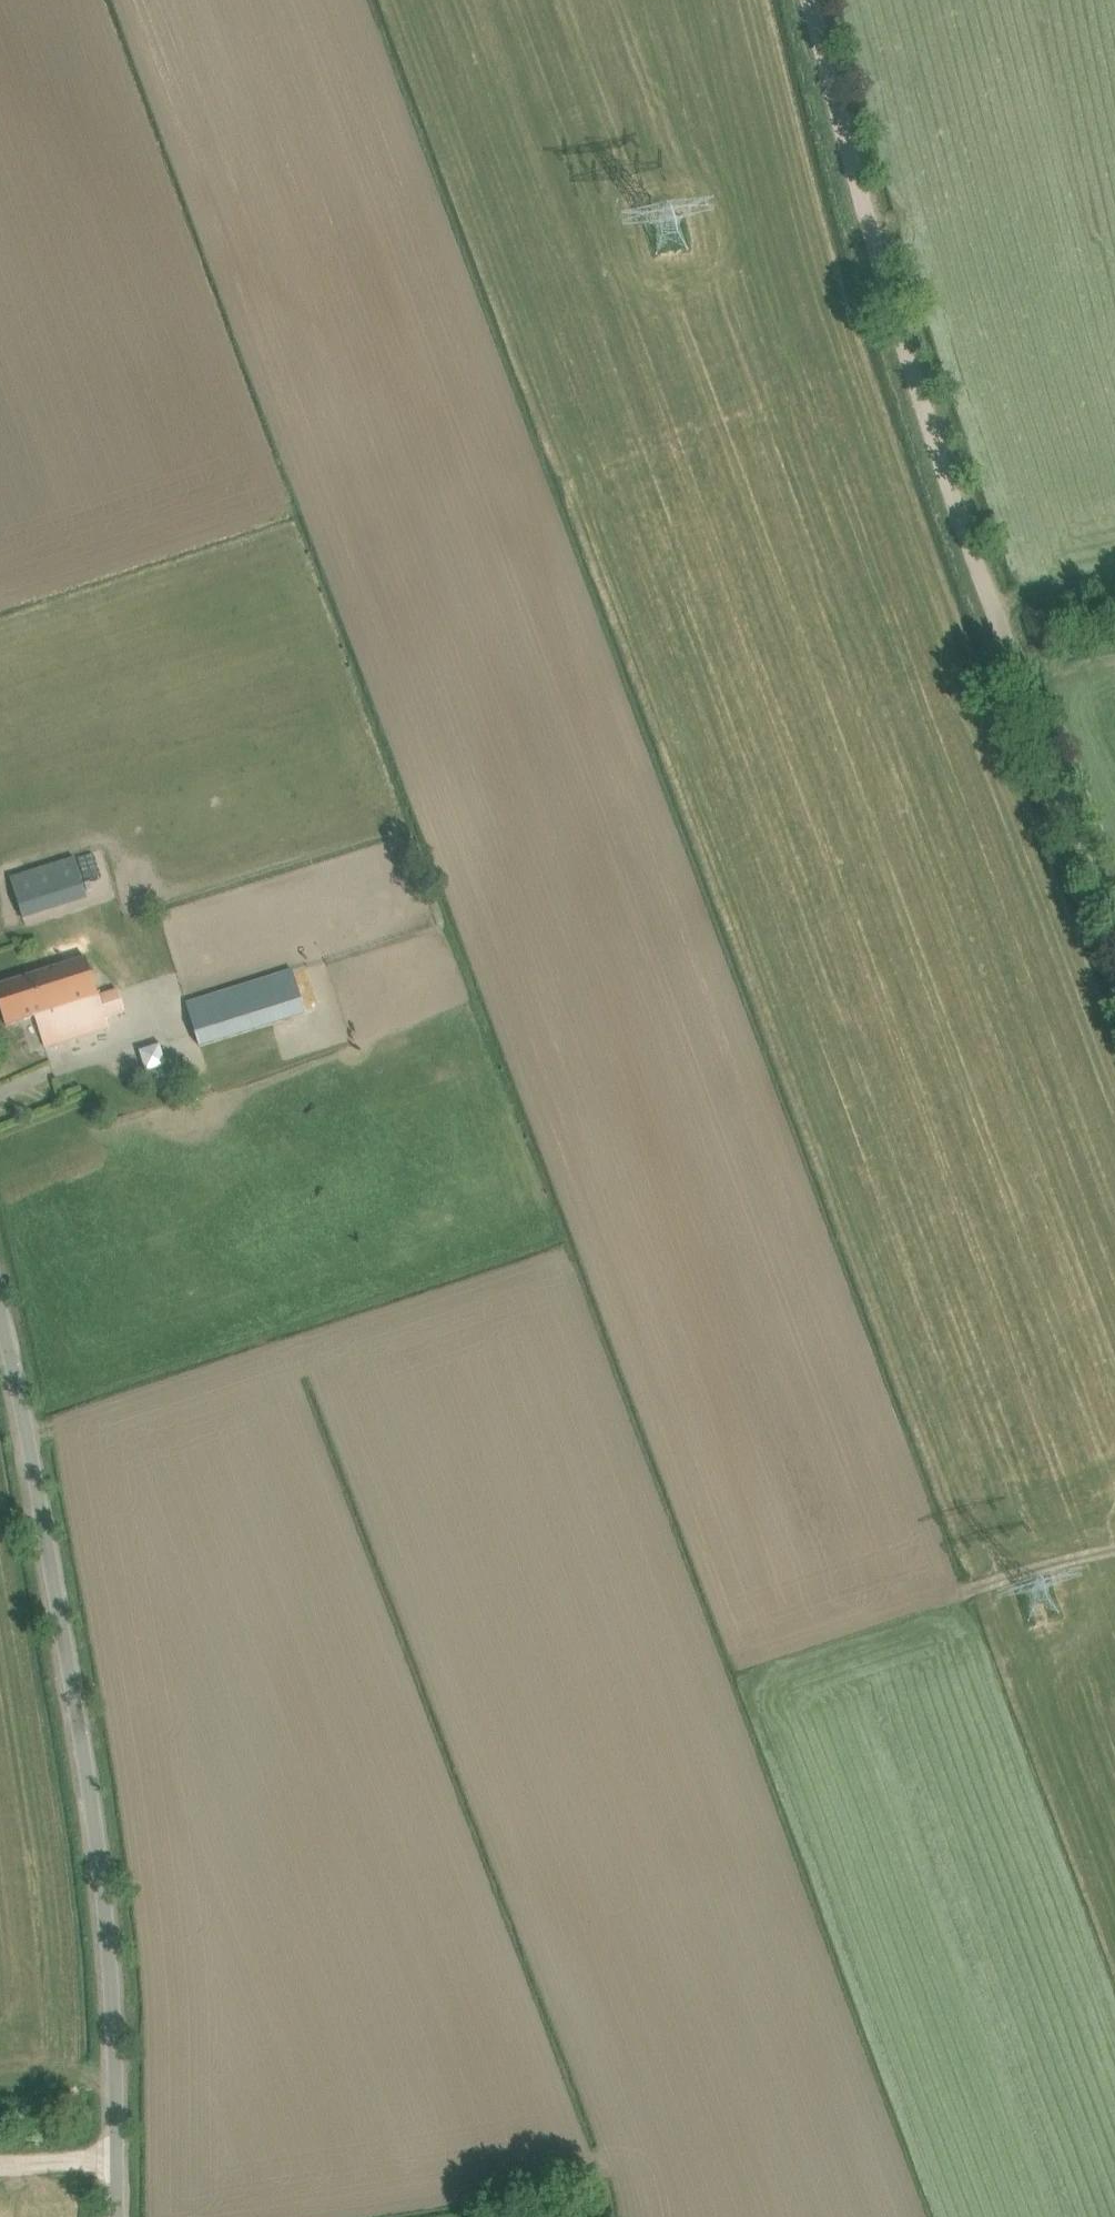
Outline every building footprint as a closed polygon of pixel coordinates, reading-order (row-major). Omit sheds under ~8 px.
[(9,869),(21,916),(85,899),(73,853),(9,869)] [(16,981),(0,986),(0,1004),(7,1026),(36,1016),(46,1047),(110,1027),(107,1018),(126,1011),(119,989),(99,995),(87,958),(16,981)] [(187,1004),(201,1046),(307,1013),(293,971),(187,1004)] [(172,1061),(167,1045),(137,1053),(140,1067),(152,1064),(153,1067),(172,1061)] [(593,2192),(590,2197),(593,2203),(599,2203),(602,2197),(599,2192),(593,2192)]
